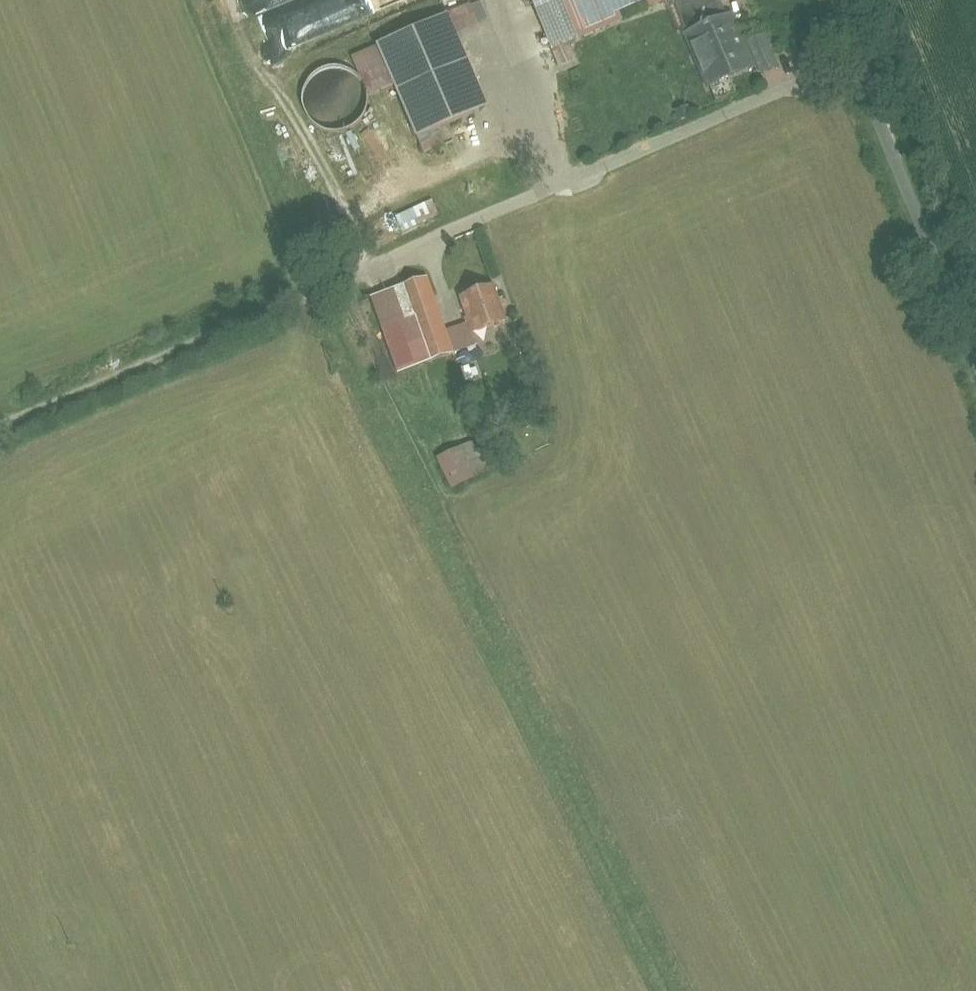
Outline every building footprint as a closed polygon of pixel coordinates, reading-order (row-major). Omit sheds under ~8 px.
[(554,49),(569,42),(622,19),(619,13),(648,0),(533,0),(554,49)] [(685,34),(726,16),(719,0),(670,0),(685,34)] [(448,18),(458,43),(482,34),(472,9),(448,18)] [(726,16),(685,34),(682,35),(706,91),(754,70),(729,14),(726,16)] [(458,43),(448,18),(376,48),(393,88),(414,138),(485,109),(458,43)] [(748,39),(756,75),(774,70),(766,35),(748,39)] [(578,61),(569,42),(554,49),(563,68),(578,61)] [(393,88),(376,48),(351,58),(368,98),(393,88)] [(363,87),(355,77),(342,70),(331,70),(319,73),(310,81),(304,92),(303,104),(306,116),(314,125),(324,131),(337,133),(350,129),(359,121),(365,110),(366,98),(363,87)] [(686,108),(674,112),(678,124),(690,119),(686,108)] [(399,234),(438,217),(431,200),(392,217),(399,234)] [(453,354),(426,278),(392,290),(405,326),(375,337),(394,375),(453,354)] [(495,286),(458,299),(470,336),(507,323),(495,286)] [(474,443),(435,459),(449,491),(488,475),(474,443)]
